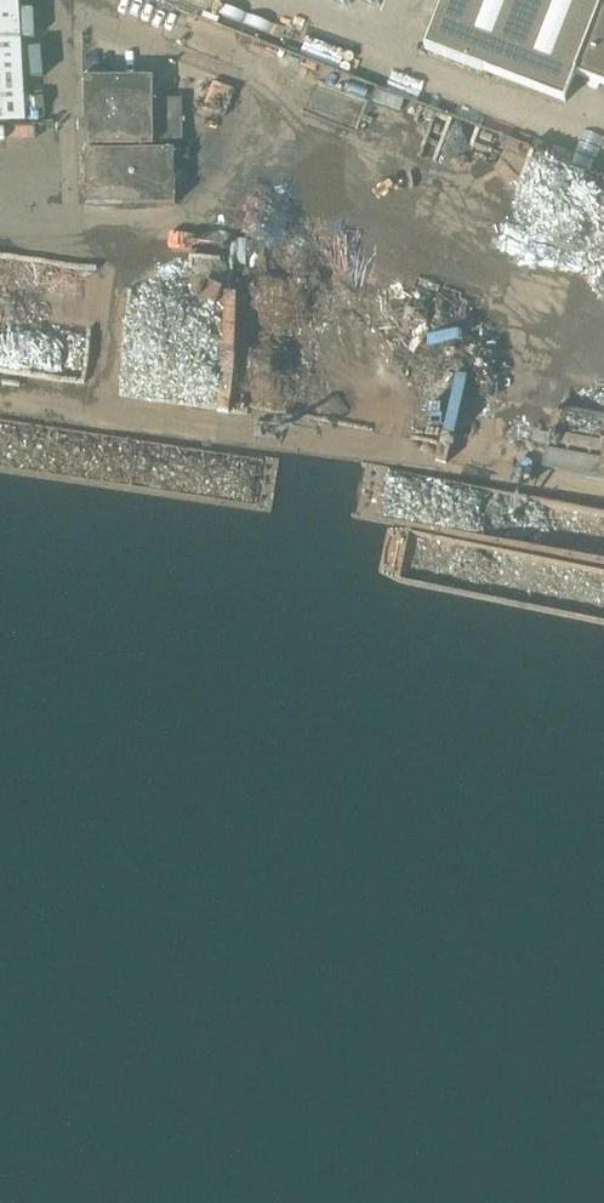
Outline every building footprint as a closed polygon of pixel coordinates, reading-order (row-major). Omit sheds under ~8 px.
[(603,86),(603,0),(444,0),(425,49),(565,102),(575,75),(603,86)] [(0,2),(0,121),(25,120),(19,1),(0,2)] [(86,203),(175,204),(175,150),(101,150),(101,146),(121,146),(121,141),(183,140),(183,98),(153,98),(153,78),(86,78),(86,74),(85,74),(85,118),(86,203)]
